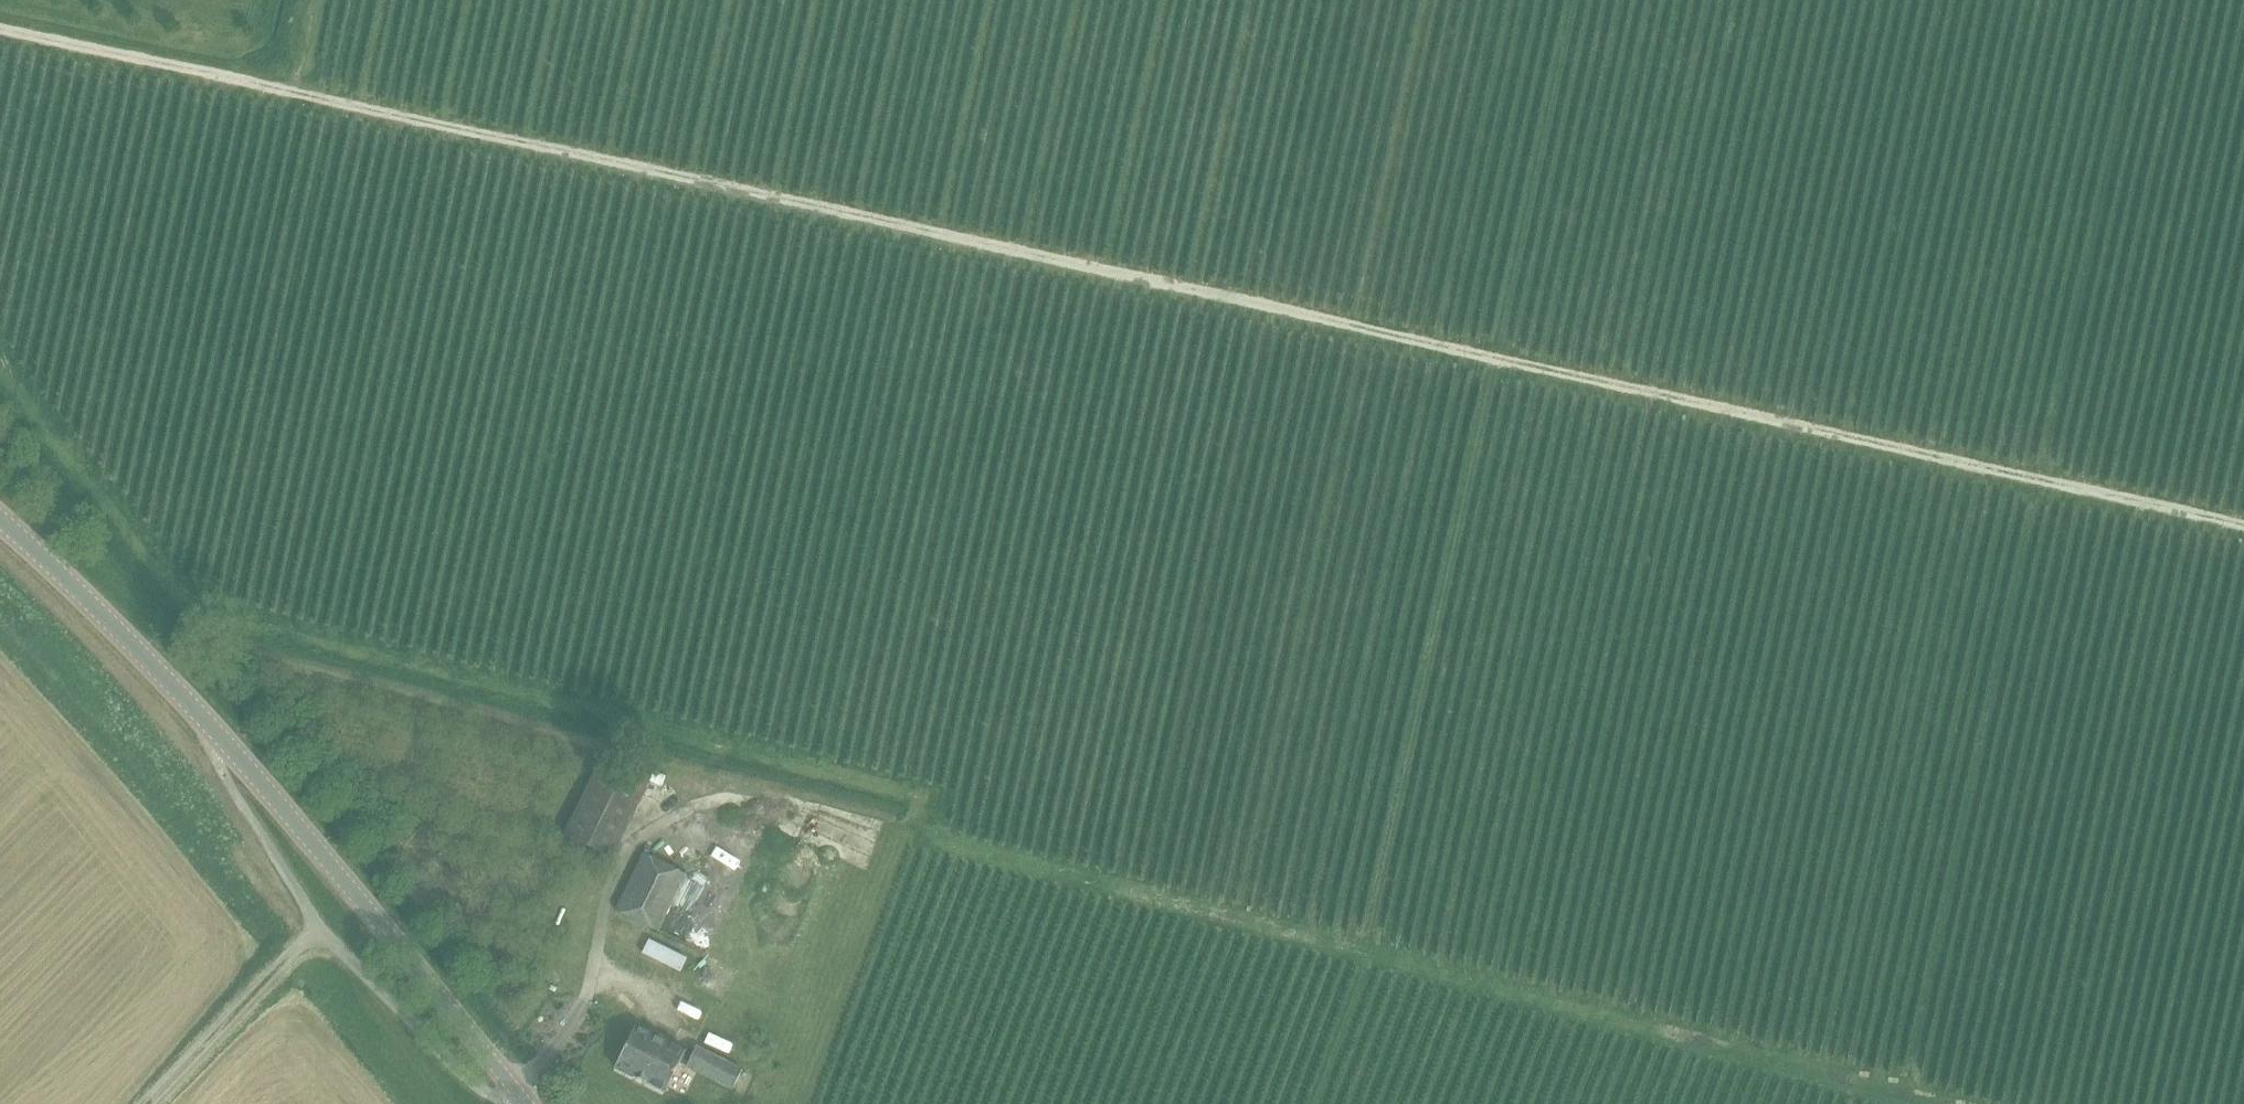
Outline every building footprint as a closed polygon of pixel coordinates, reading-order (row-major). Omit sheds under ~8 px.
[(649,778),(604,755),(566,833),(611,855),(649,778)] [(692,818),(685,830),(706,843),(713,831),(692,818)] [(659,930),(686,873),(643,852),(616,910),(659,930)] [(635,1024),(615,1066),(665,1090),(679,1062),(732,1088),(742,1068),(696,1045),(692,1052),(635,1024)]
